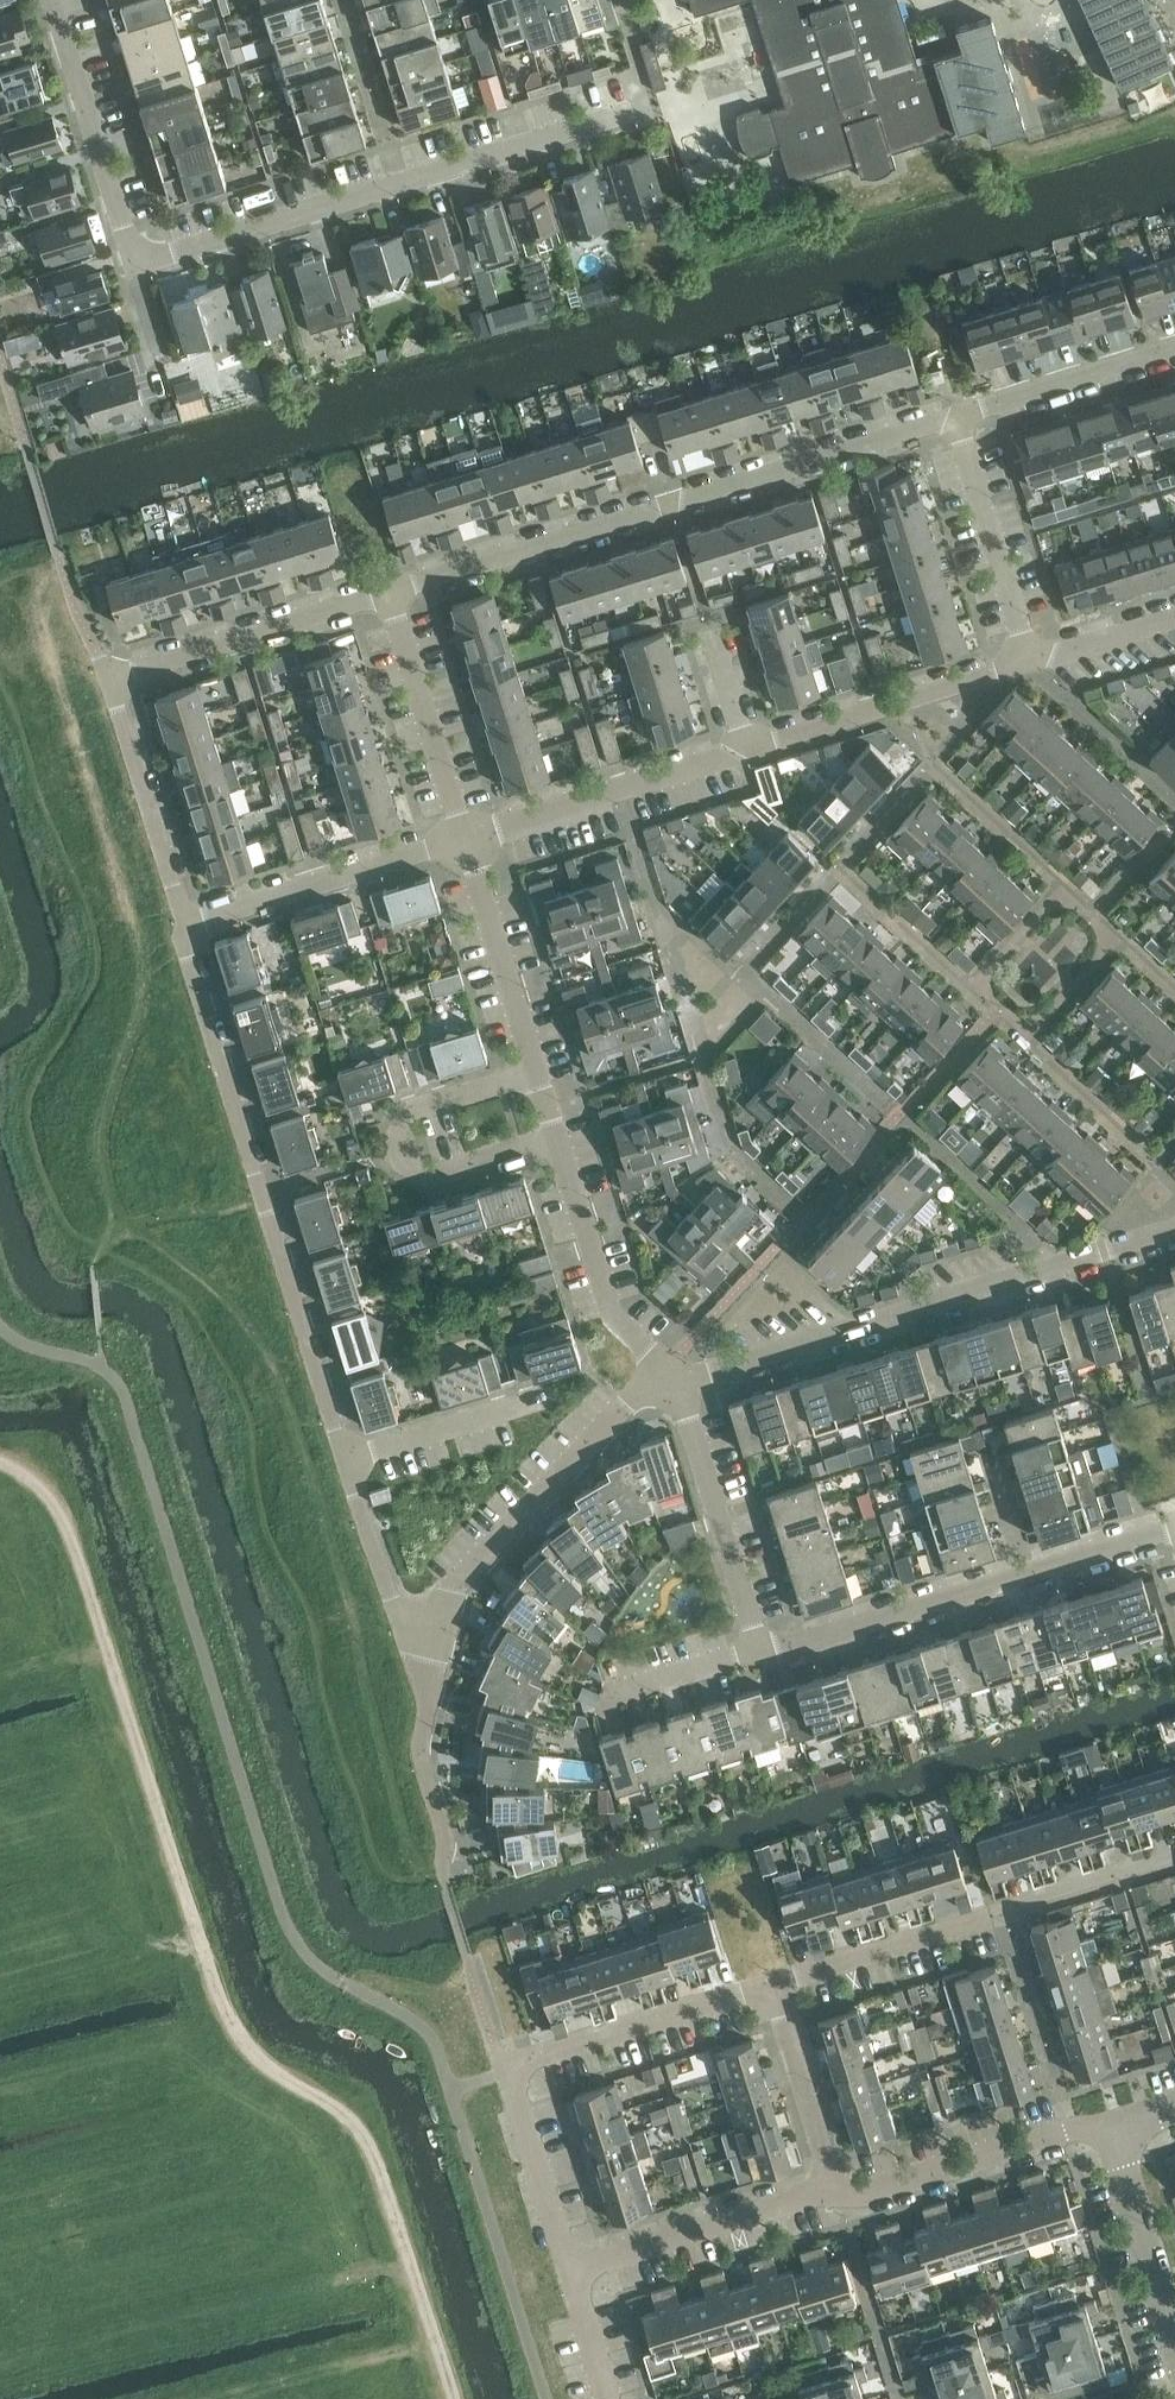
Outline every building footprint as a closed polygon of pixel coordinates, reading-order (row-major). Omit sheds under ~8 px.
[(118,28),(173,11),(170,0),(121,0),(110,3),(118,28)] [(223,13),(231,11),(227,0),(219,0),(223,13)] [(265,9),(294,0),(262,0),(265,9)] [(273,34),(328,16),(323,0),(294,0),(265,9),(273,34)] [(374,29),(430,12),(426,0),(381,0),(367,5),(374,29)] [(518,0),(490,0),(505,51),(531,43),(518,0)] [(531,43),(556,35),(545,0),(518,0),(531,43)] [(556,35),(580,28),(571,0),(545,0),(556,35)] [(580,28),(604,20),(607,28),(620,24),(612,0),(571,0),(580,28)] [(695,14),(740,0),(691,0),(695,14)] [(780,144),(792,183),(857,162),(861,176),(865,175),(868,175),(871,176),(874,176),(878,175),(882,174),(885,173),(888,171),(890,169),(892,166),(896,165),(892,151),(985,122),(991,140),(1026,129),(1011,81),(1014,81),(1010,67),(1007,68),(991,16),(956,27),(962,48),(918,61),(899,0),(753,0),(786,104),(763,111),(762,111),(760,108),(759,107),(737,114),(738,115),(738,122),(738,130),(740,137),(743,144),(747,151),(751,157),(751,158),(773,151),(772,150),(773,146),(780,144)] [(1121,86),(1173,62),(1172,62),(1171,58),(1144,0),(1082,0),(1121,86)] [(21,50),(19,42),(30,39),(20,8),(0,14),(0,57),(21,50)] [(118,28),(125,52),(181,35),(173,11),(118,28)] [(374,29),(382,54),(437,36),(430,12),(374,29)] [(273,34),(280,59),(336,41),(328,16),(273,34)] [(218,33),(223,49),(230,47),(225,31),(218,33)] [(125,52),(133,77),(188,60),(181,35),(125,52)] [(382,54),(389,78),(445,61),(437,36),(382,54)] [(640,43),(649,71),(662,67),(653,40),(640,43)] [(280,59),(288,83),(343,66),(336,41),(280,59)] [(230,47),(223,49),(228,65),(235,63),(230,47)] [(133,77),(140,102),(196,85),(188,60),(133,77)] [(45,98),(41,86),(44,85),(36,61),(0,72),(0,111),(45,98)] [(389,78),(397,103),(452,86),(445,61),(389,78)] [(593,69),(595,77),(612,72),(609,64),(593,69)] [(288,83),(296,108),(351,90),(343,66),(288,83)] [(567,73),(570,85),(590,79),(586,67),(567,73)] [(662,67),(649,71),(655,90),(667,86),(662,67)] [(487,76),(492,90),(501,86),(496,72),(487,76)] [(560,79),(544,84),(546,92),(562,87),(560,79)] [(546,92),(544,84),(528,89),(530,97),(546,92)] [(140,102),(148,126),(203,109),(196,85),(140,102)] [(452,86),(397,103),(405,129),(460,112),(452,86)] [(296,108),(303,132),(359,115),(351,90),(296,108)] [(148,126),(156,151),(211,134),(203,109),(148,126)] [(5,130),(10,145),(5,146),(2,152),(6,164),(63,147),(53,115),(5,130)] [(359,115),(303,132),(311,158),(366,141),(359,115)] [(156,151),(163,175),(219,158),(211,134),(156,151)] [(264,144),(269,161),(276,158),(271,142),(264,144)] [(250,148),(255,165),(263,162),(258,146),(250,148)] [(665,204),(648,152),(610,164),(621,199),(606,204),(614,232),(630,227),(627,216),(665,204)] [(219,158),(163,175),(171,201),(227,184),(219,158)] [(15,205),(31,200),(35,215),(80,201),(69,167),(9,186),(15,205)] [(610,223),(593,169),(564,178),(567,187),(553,192),(567,237),(610,223)] [(558,228),(545,184),(507,196),(520,240),(558,228)] [(501,198),(465,209),(474,239),(466,242),(475,272),(485,304),(499,299),(489,268),(520,258),(501,198)] [(38,231),(48,263),(95,249),(84,216),(38,231)] [(452,244),(443,216),(406,227),(421,275),(457,264),(461,276),(475,272),(465,240),(452,244)] [(9,243),(5,229),(0,231),(0,246),(9,243)] [(351,244),(365,289),(387,283),(401,285),(415,267),(416,267),(405,232),(390,237),(387,243),(375,237),(351,244)] [(332,265),(348,262),(345,245),(328,249),(332,265)] [(295,262),(305,297),(300,298),(310,331),(355,318),(352,309),(360,306),(347,265),(329,271),(323,253),(295,262)] [(1156,261),(1170,306),(1174,305),(1174,255),(1156,261)] [(548,275),(541,277),(535,260),(522,264),(538,314),(551,310),(556,300),(548,275)] [(1170,306),(1156,261),(1129,269),(1145,320),(1159,315),(1158,310),(1170,306)] [(88,275),(83,262),(52,271),(51,270),(38,274),(43,291),(56,286),(57,289),(55,290),(56,293),(58,293),(64,311),(109,297),(101,271),(88,275)] [(248,321),(252,334),(285,324),(268,270),(243,278),(245,285),(231,289),(242,323),(248,321)] [(1120,272),(1093,281),(1107,326),(1120,322),(1121,327),(1136,323),(1120,272)] [(1093,281),(1067,289),(1083,339),(1096,335),(1095,330),(1107,326),(1093,281)] [(173,303),(187,347),(210,340),(213,347),(243,337),(227,283),(207,289),(208,293),(173,303)] [(1067,289),(1041,297),(1055,342),(1068,338),(1069,343),(1083,339),(1067,289)] [(1041,297),(1015,305),(1031,355),(1044,351),(1043,346),(1055,342),(1041,297)] [(1015,305),(990,313),(1004,358),(1016,354),(1018,359),(1031,355),(1015,305)] [(124,346),(113,308),(58,325),(63,342),(62,342),(63,347),(65,346),(70,363),(124,346)] [(1004,358),(990,313),(963,321),(978,372),(993,367),(991,362),(1004,358)] [(905,334),(880,342),(892,383),(905,379),(905,381),(918,377),(905,334)] [(4,340),(8,353),(24,349),(20,335),(4,340)] [(880,342),(855,350),(868,392),(881,389),(880,387),(892,383),(880,342)] [(855,350),(831,357),(843,398),(855,394),(856,396),(868,392),(855,350)] [(831,357),(806,365),(819,408),(832,404),(831,402),(843,398),(831,357)] [(42,400),(64,393),(82,387),(94,427),(145,411),(132,371),(109,378),(104,363),(37,384),(42,400)] [(806,365),(782,373),(794,413),(806,409),(807,411),(819,408),(806,365)] [(924,373),(927,385),(946,379),(942,368),(924,373)] [(199,372),(175,382),(183,400),(207,391),(199,372)] [(782,373),(757,380),(770,423),(782,419),(782,417),(794,413),(782,373)] [(757,380),(732,388),(745,428),(757,425),(758,427),(770,423),(757,380)] [(1147,397),(1159,437),(1174,433),(1174,397),(1171,383),(1153,389),(1155,394),(1147,397)] [(908,389),(912,402),(924,398),(920,385),(908,389)] [(732,388),(708,395),(721,438),(733,434),(733,432),(745,428),(732,388)] [(1136,394),(1119,400),(1133,445),(1159,437),(1147,397),(1138,399),(1136,394)] [(708,395),(683,403),(696,444),(708,440),(709,442),(721,438),(708,395)] [(881,397),(871,400),(875,413),(886,410),(881,397)] [(875,413),(871,400),(860,404),(864,417),(875,413)] [(1103,410),(1095,413),(1107,453),(1133,445),(1119,400),(1102,405),(1103,410)] [(683,403),(660,410),(658,411),(665,434),(671,453),(684,449),(684,447),(696,444),(683,403)] [(658,405),(643,410),(651,439),(665,434),(658,411),(660,410),(658,405)] [(627,415),(628,420),(630,419),(637,443),(651,439),(643,410),(627,415)] [(1084,410),(1067,416),(1081,461),(1107,453),(1095,413),(1086,415),(1084,410)] [(833,412),(822,415),(826,429),(837,425),(833,412)] [(826,429),(822,415),(811,419),(815,432),(826,429)] [(1051,426),(1043,429),(1055,469),(1081,461),(1067,416),(1050,421),(1051,426)] [(628,420),(605,427),(617,468),(629,464),(630,466),(643,462),(637,443),(630,419),(628,420)] [(1055,469),(1043,429),(1034,431),(1033,426),(1014,432),(1022,457),(1014,460),(1022,484),(1057,473),(1055,469)] [(605,427),(580,435),(593,478),(605,474),(605,472),(617,468),(605,427)] [(784,427),(773,431),(777,444),(788,440),(784,427)] [(777,444),(773,431),(762,434),(766,447),(777,444)] [(580,435),(555,442),(568,483),(580,479),(581,481),(593,478),(580,435)] [(555,442),(531,450),(544,493),(556,489),(556,487),(568,483),(555,442)] [(734,442),(724,446),(728,459),(739,456),(734,442)] [(728,459),(724,446),(713,449),(717,462),(728,459)] [(531,450),(506,458),(519,498),(531,495),(532,497),(544,493),(531,450)] [(402,457),(381,463),(386,484),(408,479),(402,457)] [(506,458),(482,465),(495,508),(507,504),(507,502),(519,498),(506,458)] [(482,465),(457,473),(470,514),(482,510),(483,512),(495,508),(482,465)] [(457,473),(433,480),(446,523),(458,519),(458,517),(470,514),(457,473)] [(871,485),(879,511),(922,498),(918,485),(916,486),(912,473),(871,485)] [(1174,484),(1170,473),(1158,477),(1161,487),(1174,484)] [(433,480),(408,488),(421,529),(433,525),(434,527),(446,523),(433,480)] [(606,482),(596,485),(600,499),(610,495),(606,482)] [(818,489),(827,517),(841,513),(832,484),(818,489)] [(600,499),(596,485),(585,489),(589,502),(600,499)] [(1130,486),(1118,489),(1122,500),(1133,496),(1130,486)] [(421,529),(408,488),(383,496),(396,539),(409,535),(409,533),(421,529)] [(1122,500),(1118,489),(1106,493),(1110,503),(1122,500)] [(798,497),(786,500),(799,543),(825,535),(812,495),(799,499),(798,497)] [(557,497),(547,501),(551,514),(562,510),(557,497)] [(879,511),(887,535),(927,523),(924,510),(926,510),(922,498),(879,511)] [(775,506),(762,510),(775,551),(799,543),(786,500),(774,504),(775,506)] [(551,514),(547,501),(536,504),(540,517),(551,514)] [(1078,502),(1067,505),(1070,516),(1082,512),(1078,502)] [(1070,516),(1067,505),(1055,509),(1058,519),(1070,516)] [(749,512),(737,516),(751,558),(775,551),(762,510),(750,514),(749,512)] [(508,512),(497,516),(502,529),(512,526),(508,512)] [(329,513),(303,521),(317,563),(329,560),(328,558),(342,554),(329,513)] [(502,529),(497,516),(487,519),(491,532),(502,529)] [(726,521),(713,525),(726,566),(751,558),(737,516),(725,519),(726,521)] [(303,521),(279,528),(291,569),(304,565),(304,567),(317,563),(303,521)] [(887,535),(894,560),(937,547),(933,534),(931,535),(927,523),(887,535)] [(234,542),(229,544),(242,584),(255,580),(255,582),(268,579),(254,536),(252,536),(249,525),(230,531),(234,542)] [(726,566),(713,525),(701,529),(701,527),(687,531),(701,574),(726,566)] [(279,528),(254,536),(268,579),(280,575),(279,573),(291,569),(279,528)] [(459,528),(448,531),(452,544),(464,541),(459,528)] [(1149,535),(1165,584),(1174,581),(1174,536),(1172,528),(1149,535)] [(452,544),(448,531),(438,534),(442,548),(452,544)] [(833,536),(837,550),(848,547),(844,533),(833,536)] [(661,541),(649,545),(662,586),(687,578),(674,535),(661,539),(661,541)] [(1149,535),(1126,542),(1140,586),(1150,583),(1151,588),(1165,584),(1149,535)] [(1126,542),(1103,549),(1118,599),(1131,594),(1130,589),(1140,586),(1126,542)] [(399,546),(403,560),(415,556),(411,543),(399,546)] [(229,544),(206,551),(219,594),(231,590),(231,588),(242,584),(229,544)] [(636,547),(624,551),(637,594),(662,586),(649,545),(637,549),(636,547)] [(848,547),(837,550),(842,565),(853,562),(848,547)] [(894,560),(902,584),(943,572),(939,559),(941,559),(937,547),(894,560)] [(1103,549),(1080,557),(1093,601),(1103,598),(1105,603),(1118,599),(1103,549)] [(206,551),(181,559),(194,599),(206,596),(207,598),(219,594),(206,551)] [(612,557),(600,560),(613,601),(637,594),(624,551),(612,554),(612,557)] [(1093,601),(1080,557),(1055,564),(1071,613),(1085,609),(1084,604),(1093,601)] [(181,559),(157,566),(170,609),(182,605),(182,603),(194,599),(181,559)] [(587,562),(575,566),(588,609),(613,601),(600,560),(588,564),(587,562)] [(821,561),(806,565),(810,577),(824,572),(821,561)] [(810,577),(806,565),(792,570),(795,581),(810,577)] [(157,566),(132,574),(145,615),(157,611),(158,613),(170,609),(157,566)] [(588,609),(575,566),(563,570),(563,572),(550,576),(563,617),(588,609)] [(330,568),(319,571),(323,584),(334,581),(330,568)] [(323,584),(319,571),(308,575),(312,588),(323,584)] [(902,584),(909,609),(952,595),(948,583),(946,584),(943,572),(902,584)] [(145,615),(132,574),(108,581),(107,576),(91,581),(100,610),(114,605),(120,625),(133,620),(133,618),(145,615)] [(528,579),(537,607),(551,603),(542,574),(528,579)] [(772,576),(757,581),(761,592),(775,587),(772,576)] [(761,592),(757,581),(743,585),(746,596),(761,592)] [(848,585),(852,600),(864,596),(859,581),(848,585)] [(281,583),(270,586),(274,600),(285,596),(281,583)] [(274,600),(270,586),(259,590),(263,603),(274,600)] [(829,590),(834,605),(845,601),(841,587),(829,590)] [(750,617),(754,630),(797,616),(789,591),(748,604),(752,617),(750,617)] [(455,620),(458,632),(501,619),(493,592),(452,605),(456,619),(455,620)] [(708,596),(711,608),(726,603),(722,592),(708,596)] [(909,609),(917,633),(958,620),(954,608),(956,608),(952,595),(909,609)] [(864,596),(852,600),(857,614),(868,610),(864,596)] [(232,598),(221,602),(225,615),(236,611),(232,598)] [(679,605),(683,617),(697,612),(694,600),(679,605)] [(845,601),(834,605),(838,620),(850,616),(845,601)] [(225,615),(221,602),(210,605),(215,618),(225,615)] [(658,611),(644,616),(648,627),(662,623),(658,611)] [(183,614),(172,617),(176,630),(187,627),(183,614)] [(543,618),(548,632),(559,629),(555,614),(543,618)] [(648,627),(644,616),(630,620),(633,632),(648,627)] [(760,641),(764,654),(805,641),(797,616),(754,630),(758,642),(760,641)] [(176,630),(172,617),(161,620),(165,633),(176,630)] [(464,644),(468,657),(509,645),(501,619),(458,632),(462,644),(464,644)] [(958,620),(917,633),(925,659),(968,645),(963,632),(961,633),(958,620)] [(610,627),(595,631),(598,643),(613,638),(610,627)] [(559,629),(548,632),(552,647),(564,644),(559,629)] [(624,642),(632,668),(674,655),(671,642),(669,643),(664,630),(624,642)] [(598,643),(595,631),(581,636),(584,647),(598,643)] [(864,637),(867,649),(882,644),(878,633),(864,637)] [(306,643),(309,655),(337,648),(334,636),(306,643)] [(843,644),(846,655),(861,651),(857,639),(843,644)] [(766,667),(769,679),(812,666),(805,641),(764,654),(768,666),(766,667)] [(882,644),(867,649),(877,679),(891,675),(882,644)] [(471,671),(474,684),(517,670),(509,645),(468,657),(473,671),(471,671)] [(305,661),(313,686),(356,673),(352,660),(350,661),(346,648),(305,661)] [(861,651),(846,655),(856,686),(870,681),(861,651)] [(632,668),(639,692),(680,680),(676,667),(678,667),(674,655),(632,668)] [(253,665),(254,670),(261,693),(276,689),(267,660),(253,665)] [(1173,674),(1170,663),(1154,668),(1157,679),(1173,674)] [(579,668),(583,683),(595,679),(590,665),(579,668)] [(559,670),(564,684),(575,681),(571,666),(559,670)] [(812,666),(769,679),(773,691),(775,691),(779,704),(820,691),(812,666)] [(255,695),(246,667),(231,671),(240,700),(255,695)] [(480,695),(484,709),(525,696),(517,670),(474,684),(478,696),(480,695)] [(1150,681),(1147,671),(1131,676),(1134,686),(1150,681)] [(313,686),(321,711),(361,698),(358,686),(360,685),(356,673),(313,686)] [(1107,683),(1111,694),(1127,689),(1123,678),(1107,683)] [(595,679),(583,683),(588,697),(599,694),(595,679)] [(639,692),(647,717),(690,703),(686,691),(684,692),(680,680),(639,692)] [(575,681),(564,684),(568,699),(580,695),(575,681)] [(159,712),(163,724),(206,711),(197,684),(156,697),(161,711),(159,712)] [(982,723),(1001,740),(1032,706),(1025,699),(1028,695),(1017,685),(982,723)] [(1084,690),(1088,701),(1104,696),(1100,685),(1084,690)] [(487,723),(491,736),(533,722),(525,696),(484,709),(489,723),(487,723)] [(321,711),(328,735),(371,722),(367,710),(365,710),(361,698),(321,711)] [(690,703),(647,717),(655,742),(696,730),(691,716),(693,716),(690,703)] [(1001,740),(1019,756),(1054,719),(1043,709),(1040,713),(1032,706),(1001,740)] [(244,711),(248,726),(263,721),(258,707),(244,711)] [(267,711),(272,726),(283,722),(278,708),(267,711)] [(168,736),(173,749),(214,736),(206,711),(163,724),(167,736),(168,736)] [(595,721),(598,732),(613,728),(609,716),(595,721)] [(1019,756),(1037,773),(1068,739),(1060,732),(1064,728),(1054,719),(1019,756)] [(263,721),(248,726),(253,740),(267,736),(263,721)] [(283,722),(272,726),(276,740),(287,737),(283,722)] [(328,735),(336,760),(377,747),(373,735),(375,734),(371,722),(328,735)] [(496,747),(501,761),(541,748),(533,722),(491,736),(494,748),(496,747)] [(574,727),(577,737),(591,733),(588,723),(574,727)] [(613,728),(598,732),(608,763),(622,758),(613,728)] [(591,733),(577,737),(587,769),(601,765),(591,733)] [(175,763),(179,776),(222,762),(214,736),(173,749),(177,763),(175,763)] [(1037,773),(1055,789),(1089,752),(1079,742),(1075,746),(1068,739),(1037,773)] [(1169,739),(1150,759),(1174,782),(1174,745),(1169,739)] [(843,752),(840,741),(824,746),(827,757),(843,752)] [(870,743),(852,762),(883,790),(901,771),(870,743)] [(336,760),(343,784),(386,771),(382,759),(380,759),(377,747),(336,760)] [(541,748),(501,761),(505,774),(503,775),(507,788),(550,775),(541,748)] [(820,759),(817,748),(801,753),(804,764),(820,759)] [(1055,789),(1072,806),(1103,772),(1096,765),(1100,761),(1089,752),(1055,789)] [(797,766),(794,755),(778,760),(782,771),(797,766)] [(282,760),(287,775),(298,771),(294,757),(282,760)] [(260,763),(264,778),(279,773),(274,758),(260,763)] [(185,787),(189,801),(230,788),(222,762),(179,776),(183,788),(185,787)] [(762,791),(758,793),(771,804),(783,800),(771,762),(755,767),(762,791)] [(852,762),(835,781),(865,809),(883,790),(852,762)] [(298,771),(287,775),(291,789),(303,786),(298,771)] [(343,784),(351,809),(392,796),(388,784),(390,783),(386,771),(343,784)] [(1072,806),(1090,822),(1125,784),(1115,775),(1111,779),(1103,772),(1072,806)] [(279,773),(264,778),(269,792),(283,787),(279,773)] [(835,781),(817,800),(848,828),(865,809),(835,781)] [(1090,822),(1108,839),(1139,805),(1132,798),(1135,794),(1125,784),(1090,822)] [(191,815),(195,827),(238,814),(230,788),(189,801),(193,814),(191,815)] [(771,804),(758,793),(750,803),(744,798),(745,798),(744,797),(743,797),(769,822),(779,812),(771,804)] [(905,857),(913,848),(944,815),(936,808),(940,804),(929,793),(886,840),(905,857)] [(1001,811),(1015,824),(1031,807),(1017,793),(1001,811)] [(392,796),(351,809),(359,834),(402,821),(398,808),(396,808),(392,796)] [(848,828),(817,800),(799,820),(829,848),(848,828)] [(731,813),(728,802),(712,807),(716,818),(731,813)] [(1139,805),(1108,839),(1127,856),(1161,818),(1150,808),(1147,812),(1139,805)] [(298,813),(302,824),(317,820),(313,808),(298,813)] [(708,820),(705,809),(689,814),(693,825),(708,820)] [(201,839),(205,853),(246,840),(238,814),(195,827),(199,840),(201,839)] [(277,819),(280,830),(295,825),(292,815),(277,819)] [(913,848),(930,865),(965,827),(955,818),(951,822),(944,815),(913,848)] [(686,827),(682,816),(666,821),(670,832),(686,827)] [(317,820),(302,824),(311,855),(326,850),(317,820)] [(647,839),(657,835),(663,834),(659,823),(644,828),(647,839)] [(295,825),(280,830),(290,861),(305,857),(295,825)] [(930,865),(948,881),(979,848),(972,841),(975,837),(965,827),(930,865)] [(788,831),(770,851),(800,879),(818,860),(788,831)] [(657,835),(647,839),(651,854),(662,851),(657,835)] [(246,840),(205,853),(209,866),(207,867),(211,880),(254,867),(246,840)] [(948,881),(966,898),(1001,860),(990,850),(987,854),(979,848),(948,881)] [(770,851),(752,870),(783,898),(800,879),(770,851)] [(1169,897),(1174,891),(1174,851),(1149,879),(1169,897)] [(565,860),(569,874),(578,872),(574,857),(565,860)] [(579,887),(586,911),(630,898),(617,857),(595,864),(601,881),(583,886),(579,887)] [(966,898),(984,914),(1015,881),(1007,874),(1011,870),(1001,860),(966,898)] [(1080,868),(1072,877),(1093,896),(1102,887),(1080,868)] [(752,870),(735,889),(765,917),(783,898),(752,870)] [(529,884),(542,925),(586,911),(579,887),(583,886),(578,872),(569,874),(574,889),(556,894),(551,877),(529,884)] [(441,907),(431,875),(370,893),(380,926),(408,918),(410,923),(428,917),(427,912),(441,907)] [(725,880),(708,899),(748,936),(765,917),(735,889),(725,880)] [(1015,881),(984,914),(975,923),(994,940),(1037,894),(1026,883),(1022,887),(1015,881)] [(917,895),(906,905),(930,932),(941,921),(917,895)] [(798,935),(817,953),(849,919),(843,913),(847,909),(833,896),(798,935)] [(591,945),(593,951),(603,949),(598,934),(616,928),(621,945),(643,939),(630,898),(586,911),(593,935),(589,937),(591,945)] [(291,918),(302,951),(316,946),(318,952),(336,946),(334,940),(362,932),(352,899),(291,918)] [(748,936),(708,899),(690,918),(730,956),(748,936)] [(1115,916),(1124,925),(1131,917),(1122,909),(1115,916)] [(591,945),(589,937),(593,935),(586,911),(542,925),(555,966),(577,959),(574,950),(591,945)] [(817,953),(836,971),(872,932),(860,921),(856,925),(849,919),(817,953)] [(215,941),(230,988),(263,979),(263,978),(258,964),(264,963),(258,944),(252,946),(248,931),(215,941)] [(836,971),(855,988),(887,953),(881,947),(884,944),(872,932),(836,971)] [(1144,944),(1153,952),(1160,944),(1151,936),(1144,944)] [(960,941),(951,951),(970,968),(979,958),(960,941)] [(1160,944),(1153,952),(1162,961),(1170,953),(1160,944)] [(593,951),(598,966),(607,963),(603,949),(593,951)] [(855,988),(874,1006),(910,967),(897,955),(894,959),(887,953),(855,988)] [(598,966),(602,980),(612,977),(607,963),(598,966)] [(611,994),(619,1018),(663,1004),(650,963),(629,970),(634,987),(616,992),(611,994)] [(1080,1004),(1099,1021),(1130,987),(1123,980),(1126,976),(1115,966),(1080,1004)] [(874,1006),(893,1023),(925,988),(918,982),(922,978),(910,967),(874,1006)] [(436,992),(468,984),(464,968),(432,975),(436,992)] [(773,983),(782,991),(790,984),(780,975),(773,983)] [(230,988),(234,1002),(267,992),(273,990),(268,976),(263,978),(263,979),(230,988)] [(562,990),(575,1031),(619,1018),(611,994),(616,992),(612,977),(602,980),(607,995),(589,1001),(584,984),(562,990)] [(790,984),(782,991),(791,1000),(799,992),(790,984)] [(1099,1021),(1117,1037),(1152,1000),(1141,990),(1138,994),(1130,987),(1099,1021)] [(893,1023),(912,1040),(947,1002),(935,990),(931,994),(925,988),(893,1023)] [(249,1049),(280,1039),(281,1039),(277,1025),(282,1023),(277,1004),(271,1006),(267,992),(234,1002),(249,1049)] [(1117,1037),(1134,1054),(1166,1020),(1158,1013),(1162,1009),(1152,1000),(1117,1037)] [(947,1002),(912,1040),(931,1059),(963,1024),(956,1017),(960,1013),(947,1002)] [(663,1004),(619,1018),(626,1042),(622,1043),(626,1058),(635,1055),(631,1040),(648,1035),(654,1052),(676,1045),(663,1004)] [(753,1021),(767,1037),(782,1022),(768,1007),(753,1021)] [(811,1018),(820,1026),(827,1018),(818,1010),(811,1018)] [(619,1018),(575,1031),(588,1072),(610,1065),(604,1048),(622,1043),(626,1042),(619,1018)] [(827,1018),(820,1026),(829,1035),(836,1027),(827,1018)] [(1152,1070),(1174,1046),(1174,1025),(1173,1027),(1166,1020),(1134,1054),(1152,1070)] [(417,1044),(427,1077),(488,1058),(478,1026),(463,1030),(462,1025),(443,1030),(445,1036),(417,1044)] [(249,1049),(253,1062),(284,1052),(280,1039),(249,1049)] [(956,1080),(975,1097),(1006,1063),(998,1056),(1002,1052),(991,1042),(956,1080)] [(848,1053),(858,1061),(865,1053),(856,1045),(848,1053)] [(1170,1087),(1174,1081),(1174,1046),(1152,1070),(1170,1087)] [(338,1069),(348,1102),(409,1083),(399,1050),(371,1059),(370,1053),(351,1059),(353,1065),(338,1069)] [(253,1062),(267,1109),(300,1099),(295,1085),(301,1083),(295,1062),(289,1064),(285,1052),(284,1052),(253,1062)] [(759,1090),(780,1110),(812,1075),(805,1069),(809,1065),(795,1052),(759,1090)] [(865,1053),(858,1061),(867,1069),(874,1061),(865,1053)] [(640,1069),(635,1055),(626,1058),(631,1072),(640,1069)] [(975,1097),(992,1113),(1027,1076),(1017,1066),(1013,1070),(1006,1063),(975,1097)] [(780,1110),(800,1128),(835,1089),(822,1077),(818,1081),(812,1075),(780,1110)] [(992,1113),(1010,1130),(1041,1096),(1034,1089),(1038,1085),(1027,1076),(992,1113)] [(887,1088),(896,1097),(903,1089),(894,1080),(887,1088)] [(648,1112),(655,1136),(700,1122),(687,1081),(665,1088),(670,1105),(653,1110),(648,1112)] [(634,1085),(639,1099),(648,1096),(643,1082),(634,1085)] [(800,1128),(820,1146),(852,1112),(845,1106),(849,1102),(835,1089),(800,1128)] [(599,1109),(611,1149),(655,1136),(648,1112),(653,1110),(648,1096),(639,1099),(644,1113),(626,1119),(621,1102),(599,1109)] [(1010,1130),(1028,1146),(1063,1108),(1053,1099),(1049,1103),(1041,1096),(1010,1130)] [(267,1109),(271,1122),(304,1112),(304,1113),(310,1111),(306,1097),(300,1099),(267,1109)] [(1134,1110),(1124,1101),(1117,1108),(1127,1118),(1134,1110)] [(1028,1146),(1046,1162),(1077,1129),(1069,1122),(1073,1118),(1063,1108),(1028,1146)] [(304,1112),(271,1122),(286,1170),(319,1159),(314,1145),(320,1143),(314,1125),(308,1126),(304,1113),(304,1112)] [(852,1112),(820,1146),(840,1166),(876,1127),(862,1114),(858,1118),(852,1112)] [(658,1161),(663,1176),(672,1173),(667,1158),(685,1153),(691,1170),(711,1158),(700,1122),(655,1136),(663,1160),(658,1161)] [(939,1135),(957,1152),(969,1138),(951,1122),(939,1135)] [(739,1130),(743,1142),(753,1139),(749,1127),(739,1130)] [(1046,1162),(1064,1179),(1098,1141),(1088,1132),(1084,1136),(1077,1129),(1046,1162)] [(641,1167),(658,1161),(663,1160),(655,1136),(611,1149),(624,1190),(646,1184),(641,1167)] [(745,1147),(755,1156),(762,1148),(753,1139),(745,1147)] [(910,1139),(892,1159),(931,1195),(949,1175),(910,1139)] [(347,1144),(351,1158),(364,1154),(360,1140),(347,1144)] [(1064,1179),(1081,1195),(1113,1162),(1105,1155),(1109,1151),(1098,1141),(1064,1179)] [(892,1159),(875,1178),(914,1214),(931,1195),(892,1159)] [(1113,1162),(1081,1195),(1100,1213),(1135,1175),(1124,1165),(1120,1169),(1113,1162)] [(693,1208),(712,1225),(743,1191),(715,1166),(696,1179),(709,1191),(696,1205),(693,1208)] [(373,1181),(369,1167),(355,1171),(359,1185),(373,1181)] [(776,1175),(785,1184),(792,1176),(783,1167),(776,1175)] [(663,1176),(668,1191),(676,1186),(672,1173),(663,1176)] [(524,1176),(478,1191),(488,1223),(501,1219),(503,1225),(522,1219),(520,1213),(534,1209),(524,1176)] [(792,1176),(785,1184),(794,1192),(802,1184),(792,1176)] [(857,1196),(888,1225),(896,1233),(914,1214),(875,1178),(857,1196)] [(1028,1185),(1014,1197),(1027,1212),(1041,1199),(1028,1185)] [(668,1191),(679,1201),(685,1194),(676,1186),(668,1191)] [(310,1246),(341,1236),(342,1236),(338,1222),(343,1220),(338,1201),(332,1203),(328,1189),(295,1199),(310,1246)] [(478,1191),(431,1205),(442,1238),(455,1233),(457,1239),(476,1233),(474,1228),(488,1223),(478,1191)] [(743,1191),(712,1225),(730,1242),(727,1246),(738,1256),(744,1250),(733,1239),(745,1225),(759,1237),(774,1221),(743,1191)] [(649,1230),(680,1259),(712,1225),(693,1208),(696,1205),(685,1194),(679,1201),(690,1212),(677,1225),(664,1213),(649,1230)] [(857,1196),(840,1215),(870,1243),(888,1225),(857,1196)] [(442,1238),(431,1205),(385,1220),(395,1252),(409,1248),(411,1253),(430,1248),(428,1242),(442,1238)] [(840,1215),(822,1234),(853,1262),(870,1243),(840,1215)] [(712,1225),(680,1259),(712,1288),(727,1271),(714,1259),(727,1246),(730,1242),(712,1225)] [(988,1230),(991,1241),(1007,1236),(1004,1225),(988,1230)] [(965,1237),(968,1248),(984,1243),(981,1232),(965,1237)] [(853,1262),(822,1234),(804,1254),(834,1282),(853,1262)] [(310,1246),(314,1259),(345,1249),(341,1236),(310,1246)] [(941,1244),(945,1255),(961,1250),(957,1239),(941,1244)] [(918,1251),(921,1262),(937,1257),(934,1247),(918,1251)] [(328,1306),(360,1297),(361,1296),(357,1282),(362,1280),(356,1262),(351,1263),(346,1249),(345,1249),(314,1259),(328,1306)] [(755,1260),(744,1250),(738,1256),(749,1267),(755,1260)] [(518,1261),(523,1275),(552,1266),(548,1252),(518,1261)] [(1153,1285),(1168,1334),(1174,1332),(1174,1271),(1174,1270),(1172,1271),(1174,1279),(1153,1285)] [(558,1285),(554,1271),(524,1280),(529,1294),(558,1285)] [(880,1288),(883,1298),(899,1294),(896,1283),(880,1288)] [(1168,1334),(1153,1285),(1144,1288),(1146,1294),(1131,1299),(1144,1342),(1168,1334)] [(857,1295),(860,1305),(876,1301),(873,1290),(857,1295)] [(328,1306),(332,1319),(364,1310),(360,1297),(328,1306)] [(1040,1305),(1031,1308),(1047,1357),(1068,1350),(1072,1364),(1074,1364),(1056,1307),(1042,1312),(1040,1305)] [(1090,1305),(1082,1307),(1097,1356),(1121,1349),(1108,1306),(1092,1311),(1090,1305)] [(1058,1307),(1056,1307),(1074,1364),(1097,1356),(1082,1307),(1060,1314),(1058,1307)] [(1031,1308),(1008,1315),(1023,1364),(1047,1357),(1031,1308)] [(332,1319),(347,1367),(380,1357),(379,1356),(379,1354),(366,1312),(365,1309),(364,1310),(332,1319)] [(1008,1315),(985,1322),(1000,1371),(1023,1364),(1008,1315)] [(521,1331),(524,1342),(508,1347),(518,1380),(581,1360),(568,1317),(521,1331)] [(985,1322),(962,1330),(977,1379),(1000,1371),(985,1322)] [(962,1330),(939,1337),(954,1386),(977,1379),(962,1330)] [(939,1337),(916,1344),(931,1393),(954,1386),(939,1337)] [(916,1344),(892,1351),(907,1400),(931,1393),(916,1344)] [(892,1351),(869,1358),(884,1408),(907,1400),(892,1351)] [(432,1371),(442,1403),(502,1385),(492,1352),(465,1360),(463,1355),(444,1361),(446,1366),(432,1371)] [(347,1367),(351,1381),(384,1370),(390,1368),(385,1354),(379,1356),(380,1357),(347,1367)] [(869,1358),(846,1366),(861,1415),(884,1408),(869,1358)] [(846,1366),(823,1373),(838,1422),(861,1415),(846,1366)] [(384,1370),(351,1381),(366,1427),(398,1417),(394,1403),(399,1401),(394,1382),(388,1384),(384,1370)] [(823,1373),(800,1380),(815,1429),(838,1422),(823,1373)] [(800,1380),(776,1387),(792,1436),(815,1429),(800,1380)] [(776,1387),(753,1394),(768,1443),(792,1436),(776,1387)] [(768,1443),(753,1394),(745,1397),(746,1403),(731,1408),(744,1451),(768,1443)] [(1004,1422),(1012,1446),(1061,1431),(1053,1406),(1004,1422)] [(910,1451),(918,1475),(967,1460),(962,1445),(969,1449),(979,1446),(974,1431),(910,1451)] [(1012,1446),(1019,1469),(1068,1454),(1061,1431),(1012,1446)] [(650,1447),(630,1456),(653,1508),(654,1508),(648,1494),(656,1491),(657,1496),(683,1488),(666,1434),(648,1440),(650,1447)] [(894,1439),(871,1446),(874,1456),(897,1449),(894,1439)] [(1103,1463),(1120,1458),(1115,1439),(1098,1443),(1103,1463)] [(871,1446),(847,1453),(851,1463),(874,1456),(871,1446)] [(851,1463),(847,1453),(834,1457),(837,1467),(851,1463)] [(1019,1469),(1026,1492),(1075,1477),(1074,1473),(1088,1468),(1083,1453),(1069,1458),(1068,1454),(1019,1469)] [(616,1470),(597,1482),(626,1531),(627,1530),(620,1518),(627,1513),(629,1518),(653,1508),(630,1456),(613,1463),(616,1470)] [(918,1475),(925,1498),(974,1483),(967,1460),(918,1475)] [(1026,1492),(1033,1515),(1082,1500),(1075,1477),(1026,1492)] [(768,1495),(775,1519),(824,1504),(817,1480),(768,1495)] [(586,1498),(568,1511),(602,1557),(603,1556),(594,1544),(601,1539),(604,1544),(626,1531),(597,1482),(582,1491),(586,1498)] [(925,1498),(932,1521),(981,1506),(974,1483),(925,1498)] [(370,1491),(374,1503),(392,1497),(388,1486),(370,1491)] [(1131,1509),(1127,1496),(1111,1500),(1116,1514),(1131,1509)] [(1082,1500),(1033,1515),(1036,1524),(1042,1522),(1047,1537),(1090,1524),(1082,1500)] [(775,1519),(782,1542),(831,1527),(824,1504),(775,1519)] [(889,1530),(903,1527),(898,1505),(884,1508),(889,1530)] [(921,1525),(928,1548),(988,1529),(981,1506),(932,1521),(921,1525)] [(558,1529),(542,1544),(581,1586),(582,1585),(572,1574),(578,1568),(581,1572),(602,1557),(568,1511),(553,1522),(558,1529)] [(880,1530),(875,1513),(862,1517),(868,1534),(880,1530)] [(663,1528),(672,1549),(698,1535),(692,1519),(663,1528)] [(782,1542),(790,1565),(839,1550),(831,1527),(782,1542)] [(988,1529),(928,1548),(935,1572),(947,1568),(947,1569),(990,1555),(985,1540),(991,1538),(988,1529)] [(534,1563),(520,1580),(564,1616),(565,1615),(554,1606),(559,1599),(563,1603),(581,1586),(542,1544),(529,1557),(534,1563)] [(790,1565),(797,1588),(846,1573),(839,1550),(790,1565)] [(630,1575),(639,1583),(648,1572),(639,1564),(630,1575)] [(846,1573),(797,1588),(799,1597),(805,1595),(810,1611),(853,1598),(846,1573)] [(884,1576),(887,1586),(895,1583),(892,1573),(884,1576)] [(1142,1576),(1116,1584),(1126,1614),(1130,1613),(1138,1640),(1164,1632),(1155,1604),(1151,1605),(1142,1576)] [(515,1599),(503,1619),(551,1650),(552,1648),(540,1641),(544,1634),(548,1637),(564,1616),(520,1580),(509,1594),(515,1599)] [(1116,1584),(1092,1592),(1101,1622),(1105,1620),(1114,1648),(1138,1640),(1130,1613),(1126,1614),(1116,1584)] [(1092,1592),(1067,1599),(1077,1629),(1081,1628),(1089,1655),(1114,1648),(1105,1620),(1101,1622),(1092,1592)] [(1067,1599),(1043,1607),(1052,1637),(1056,1636),(1065,1663),(1089,1655),(1081,1628),(1077,1629),(1067,1599)] [(1043,1607),(1018,1615),(1028,1645),(1032,1643),(1039,1665),(1062,1658),(1063,1663),(1065,1663),(1056,1636),(1052,1637),(1043,1607)] [(1018,1615),(994,1622),(1003,1652),(1008,1651),(1014,1673),(1039,1665),(1032,1643),(1028,1645),(1018,1615)] [(500,1639),(490,1660),(542,1683),(543,1682),(529,1676),(533,1668),(537,1671),(551,1650),(503,1619),(493,1635),(500,1639)] [(585,1630),(599,1642),(608,1632),(594,1620),(585,1630)] [(994,1622),(970,1630),(979,1660),(983,1658),(989,1680),(1014,1673),(1008,1651),(1003,1652),(994,1622)] [(970,1630),(945,1637),(954,1667),(958,1666),(965,1688),(989,1680),(983,1658),(979,1660),(970,1630)] [(945,1637),(920,1645),(929,1675),(933,1674),(940,1696),(965,1688),(958,1666),(954,1667),(945,1637)] [(920,1645),(896,1653),(905,1683),(909,1681),(917,1709),(919,1708),(917,1703),(940,1696),(933,1674),(929,1675),(920,1645)] [(896,1653),(871,1660),(880,1690),(885,1689),(893,1716),(917,1709),(909,1681),(905,1683),(896,1653)] [(490,1679),(483,1702),(538,1718),(538,1717),(524,1712),(526,1704),(532,1707),(542,1683),(490,1660),(482,1676),(490,1679)] [(871,1660),(846,1668),(856,1698),(860,1697),(868,1724),(893,1716),(885,1689),(880,1690),(871,1660)] [(846,1668),(822,1676),(831,1705),(835,1704),(844,1731),(868,1724),(860,1697),(856,1698),(846,1668)] [(797,1685),(786,1688),(801,1739),(817,1734),(818,1739),(844,1731),(835,1704),(831,1705),(822,1676),(796,1683),(797,1685)] [(754,1689),(736,1695),(753,1749),(778,1741),(776,1735),(786,1731),(789,1742),(801,1739),(786,1688),(774,1692),(774,1690),(756,1696),(754,1689)] [(588,1689),(583,1701),(595,1706),(600,1694),(588,1689)] [(720,1700),(702,1705),(719,1760),(744,1752),(742,1745),(750,1743),(752,1750),(753,1749),(736,1695),(735,1695),(737,1702),(722,1706),(720,1700)] [(486,1721),(482,1745),(538,1753),(539,1751),(524,1749),(525,1741),(530,1743),(538,1718),(483,1702),(478,1719),(486,1721)] [(686,1710),(669,1716),(685,1770),(710,1763),(708,1756),(716,1753),(718,1760),(719,1760),(702,1705),(701,1705),(703,1712),(688,1717),(686,1710)] [(652,1721),(634,1726),(651,1781),(676,1773),(674,1766),(682,1764),(684,1771),(685,1770),(669,1716),(667,1716),(669,1723),(654,1728),(652,1721)] [(651,1781),(634,1726),(633,1727),(635,1733),(620,1738),(618,1731),(599,1737),(616,1792),(642,1784),(640,1777),(648,1774),(650,1781),(651,1781)] [(487,1764),(487,1787),(544,1788),(544,1786),(529,1786),(529,1778),(535,1778),(538,1753),(482,1745),(479,1762),(487,1764)] [(1146,1774),(1160,1818),(1173,1814),(1174,1821),(1174,1780),(1171,1767),(1146,1774)] [(1146,1774),(1122,1782),(1141,1845),(1153,1841),(1147,1822),(1160,1818),(1146,1774)] [(1096,1790),(1098,1795),(1099,1795),(1111,1833),(1112,1833),(1124,1829),(1130,1848),(1141,1845),(1122,1782),(1096,1790)] [(495,1805),(498,1829),(555,1821),(555,1819),(540,1821),(539,1813),(544,1813),(544,1788),(487,1787),(487,1805),(495,1805)] [(1099,1795),(1098,1795),(1074,1802),(1094,1865),(1106,1862),(1100,1843),(1114,1838),(1112,1833),(1111,1833),(1099,1795)] [(1074,1802),(1050,1810),(1064,1854),(1077,1850),(1082,1869),(1094,1865),(1074,1802)] [(1050,1810),(1025,1818),(1045,1881),(1057,1877),(1051,1858),(1064,1854),(1050,1810)] [(1025,1818),(1001,1825),(1015,1869),(1028,1865),(1033,1884),(1045,1881),(1025,1818)] [(555,1821),(498,1829),(501,1847),(509,1846),(511,1851),(508,1852),(512,1871),(557,1857),(554,1847),(559,1846),(555,1821)] [(1015,1869),(1001,1825),(975,1833),(995,1896),(1008,1892),(1002,1873),(1015,1869)] [(953,1840),(927,1848),(941,1892),(954,1888),(960,1907),(972,1903),(953,1840)] [(927,1848),(902,1856),(922,1919),(934,1915),(928,1896),(941,1892),(927,1848)] [(902,1856),(878,1863),(892,1907),(904,1903),(910,1922),(911,1922),(913,1927),(924,1924),(922,1919),(902,1856)] [(878,1863),(853,1871),(873,1934),(885,1930),(879,1911),(892,1907),(878,1863)] [(853,1871),(830,1878),(829,1879),(841,1917),(839,1918),(841,1923),(855,1918),(861,1938),(873,1934),(853,1871)] [(829,1873),(803,1881),(822,1944),(834,1940),(828,1921),(839,1918),(841,1917),(829,1879),(830,1878),(829,1873)] [(822,1944),(803,1881),(777,1889),(791,1933),(805,1928),(811,1947),(822,1944)] [(1136,1905),(1141,1921),(1149,1918),(1144,1902),(1136,1905)] [(1031,1927),(1039,1952),(1080,1940),(1069,1906),(1047,1912),(1050,1921),(1031,1927)] [(1123,1909),(1128,1925),(1136,1922),(1131,1907),(1123,1909)] [(708,1910),(683,1918),(702,1981),(714,1978),(708,1958),(722,1954),(708,1910)] [(657,1926),(658,1932),(660,1931),(672,1970),(673,1969),(684,1965),(690,1985),(691,1984),(694,1995),(705,1992),(702,1981),(683,1918),(657,1926)] [(1149,1918),(1141,1921),(1146,1936),(1154,1934),(1149,1918)] [(1136,1922),(1128,1925),(1132,1940),(1140,1938),(1136,1922)] [(660,1931),(658,1932),(635,1939),(655,2002),(666,1998),(660,1979),(675,1975),(673,1969),(672,1970),(660,1931)] [(1047,1977),(1087,1964),(1101,1960),(1093,1936),(1080,1940),(1039,1952),(1047,1977)] [(635,1939),(611,1946),(624,1990),(637,1986),(643,2005),(655,2002),(635,1939)] [(611,1946),(586,1954),(606,2017),(617,2013),(611,1994),(624,1990),(611,1946)] [(575,2005),(562,1961),(559,1952),(520,1964),(532,2004),(545,2000),(556,2033),(568,2029),(562,2009),(575,2005)] [(1157,1952),(1149,1955),(1154,1971),(1162,1968),(1157,1952)] [(586,1954),(562,1961),(575,2005),(588,2001),(594,2021),(606,2017),(586,1954)] [(1140,1957),(1145,1973),(1154,1971),(1149,1955),(1140,1957)] [(1047,1977),(1054,2001),(1095,1989),(1087,1964),(1047,1977)] [(952,2006),(963,2003),(1004,1990),(996,1965),(969,1973),(968,1969),(943,1976),(952,2006)] [(1162,1968),(1154,1971),(1158,1986),(1167,1984),(1162,1968)] [(1154,1971),(1145,1973),(1150,1989),(1158,1986),(1154,1971)] [(908,1987),(913,2002),(921,2000),(916,1984),(908,1987)] [(1054,2001),(1062,2026),(1102,2013),(1103,2015),(1116,2010),(1108,1985),(1095,1989),(1054,2001)] [(895,1991),(899,2007),(907,2004),(903,1989),(895,1991)] [(963,2003),(971,2027),(1011,2015),(1004,1990),(963,2003)] [(1171,2018),(1174,2017),(1174,2002),(1174,2000),(1167,2003),(1171,2018)] [(1153,2007),(1158,2023),(1166,2020),(1161,2004),(1153,2007)] [(818,2020),(825,2045),(866,2033),(858,2007),(818,2020)] [(1062,2026),(1069,2050),(1110,2038),(1103,2015),(1102,2013),(1062,2026)] [(971,2027),(979,2052),(1019,2039),(1011,2015),(971,2027)] [(1166,2020),(1158,2023),(1163,2038),(1171,2036),(1166,2020)] [(926,2024),(917,2027),(922,2042),(930,2040),(926,2024)] [(909,2029),(914,2045),(922,2042),(917,2027),(909,2029)] [(825,2045),(833,2070),(873,2057),(866,2033),(825,2045)] [(1110,2038),(1069,2050),(1077,2076),(1118,2063),(1110,2038)] [(979,2052),(986,2076),(1026,2064),(1019,2039),(979,2052)] [(712,2052),(720,2078),(761,2065),(753,2040),(712,2052)] [(930,2040),(922,2042),(927,2058),(935,2055),(930,2040)] [(922,2042),(914,2045),(919,2061),(927,2058),(922,2042)] [(833,2070),(841,2094),(881,2082),(873,2057),(833,2070)] [(665,2062),(670,2077),(678,2075),(673,2060),(665,2062)] [(652,2066),(656,2082),(664,2079),(660,2064),(652,2066)] [(1026,2064),(986,2076),(994,2102),(1034,2089),(1026,2064)] [(720,2078),(728,2102),(768,2090),(761,2065),(720,2078)] [(935,2075),(940,2090),(948,2088),(943,2072),(935,2075)] [(922,2079),(927,2095),(935,2092),(930,2076),(922,2079)] [(575,2095),(583,2120),(623,2108),(615,2082),(575,2095)] [(841,2094),(848,2119),(889,2106),(881,2082),(841,2094)] [(948,2088),(940,2090),(945,2106),(953,2104),(948,2088)] [(728,2102),(736,2127),(776,2114),(768,2090),(728,2102)] [(935,2092),(927,2095),(932,2110),(940,2108),(935,2092)] [(683,2099),(674,2102),(679,2117),(688,2115),(683,2099)] [(666,2104),(671,2120),(679,2117),(674,2102),(666,2104)] [(889,2106),(848,2119),(856,2144),(897,2132),(889,2106)] [(583,2120),(590,2145),(631,2132),(623,2108),(583,2120)] [(736,2127),(743,2151),(784,2139),(776,2114),(736,2127)] [(688,2115),(679,2117),(684,2133),(692,2131),(688,2115)] [(679,2117),(671,2120),(676,2136),(684,2133),(679,2117)] [(598,2170),(638,2157),(652,2153),(644,2128),(631,2132),(590,2145),(598,2170)] [(784,2139),(743,2151),(751,2177),(791,2165),(784,2139)] [(692,2150),(697,2166),(705,2163),(700,2147),(692,2150)] [(679,2154),(684,2170),(692,2167),(687,2152),(679,2154)] [(598,2170),(605,2194),(646,2182),(638,2157),(598,2170)] [(705,2163),(697,2166),(702,2181),(710,2179),(705,2163)] [(692,2167),(684,2170),(689,2186),(697,2183),(692,2167)] [(1044,2170),(1032,2173),(1052,2236),(1078,2228),(1064,2184),(1050,2189),(1044,2170)] [(1027,2196),(1014,2200),(1027,2244),(1052,2236),(1032,2173),(1021,2177),(1027,2196)] [(646,2182),(605,2194),(613,2220),(654,2207),(646,2182)] [(995,2185),(983,2188),(1003,2251),(1027,2244),(1014,2200),(1001,2204),(995,2185)] [(978,2211),(965,2215),(978,2259),(1003,2251),(983,2188),(972,2192),(978,2211)] [(946,2200),(934,2204),(954,2267),(978,2259),(965,2215),(952,2219),(946,2200)] [(914,2231),(915,2236),(917,2236),(929,2274),(931,2274),(954,2267),(934,2204),(923,2207),(929,2226),(914,2231)] [(898,2221),(886,2224),(906,2287),(932,2279),(931,2274),(929,2274),(917,2236),(915,2236),(904,2240),(898,2221)] [(906,2287),(886,2224),(875,2228),(881,2247),(867,2251),(881,2295),(906,2287)] [(823,2244),(812,2247),(831,2310),(857,2302),(843,2259),(829,2263),(823,2244)] [(806,2270),(794,2274),(793,2274),(805,2313),(804,2313),(805,2318),(831,2310),(812,2247),(800,2251),(806,2270)] [(772,2254),(761,2257),(781,2320),(804,2313),(805,2313),(793,2274),(794,2274),(793,2268),(778,2273),(772,2254)] [(755,2280),(742,2284),(756,2328),(781,2320),(761,2257),(749,2261),(755,2280)] [(724,2269),(712,2272),(735,2346),(759,2339),(756,2328),(742,2284),(729,2288),(724,2269)] [(693,2299),(707,2343),(710,2354),(735,2346),(712,2272),(700,2276),(706,2295),(693,2299)] [(675,2284),(663,2287),(683,2350),(707,2343),(693,2299),(680,2303),(675,2284)] [(683,2350),(663,2287),(651,2291),(657,2310),(643,2315),(654,2350),(645,2353),(651,2371),(655,2374),(672,2369),(674,2365),(671,2354),(683,2350)] [(1075,2293),(1053,2300),(1067,2345),(1096,2336),(1089,2315),(1099,2312),(1095,2300),(1079,2305),(1075,2293)] [(1033,2332),(1039,2354),(1067,2345),(1053,2300),(1033,2306),(1037,2318),(1012,2325),(1016,2337),(1033,2332)] [(814,2324),(821,2347),(830,2344),(823,2321),(814,2324)] [(974,2324),(946,2332),(950,2344),(950,2345),(960,2378),(988,2369),(982,2348),(991,2345),(988,2333),(978,2336),(974,2324)] [(925,2365),(932,2387),(960,2378),(950,2345),(950,2344),(946,2332),(923,2340),(919,2346),(921,2353),(912,2356),(916,2368),(925,2365)] [(1096,2336),(1067,2345),(1082,2391),(1110,2382),(1106,2370),(1116,2367),(1112,2355),(1102,2358),(1096,2336)] [(1067,2345),(1039,2354),(1046,2375),(1036,2378),(1040,2390),(1050,2387),(1052,2394),(1058,2398),(1082,2391),(1067,2345)] [(833,2398),(864,2398),(858,2381),(868,2378),(864,2366),(855,2369),(853,2362),(847,2359),(823,2366),(833,2398)] [(802,2398),(833,2398),(823,2366),(799,2373),(796,2379),(798,2386),(788,2389),(791,2398),(801,2398),(802,2398)] [(960,2378),(967,2398),(1008,2398),(1005,2388),(995,2391),(988,2369),(960,2378)] [(932,2387),(936,2398),(967,2398),(960,2378),(932,2387)]
